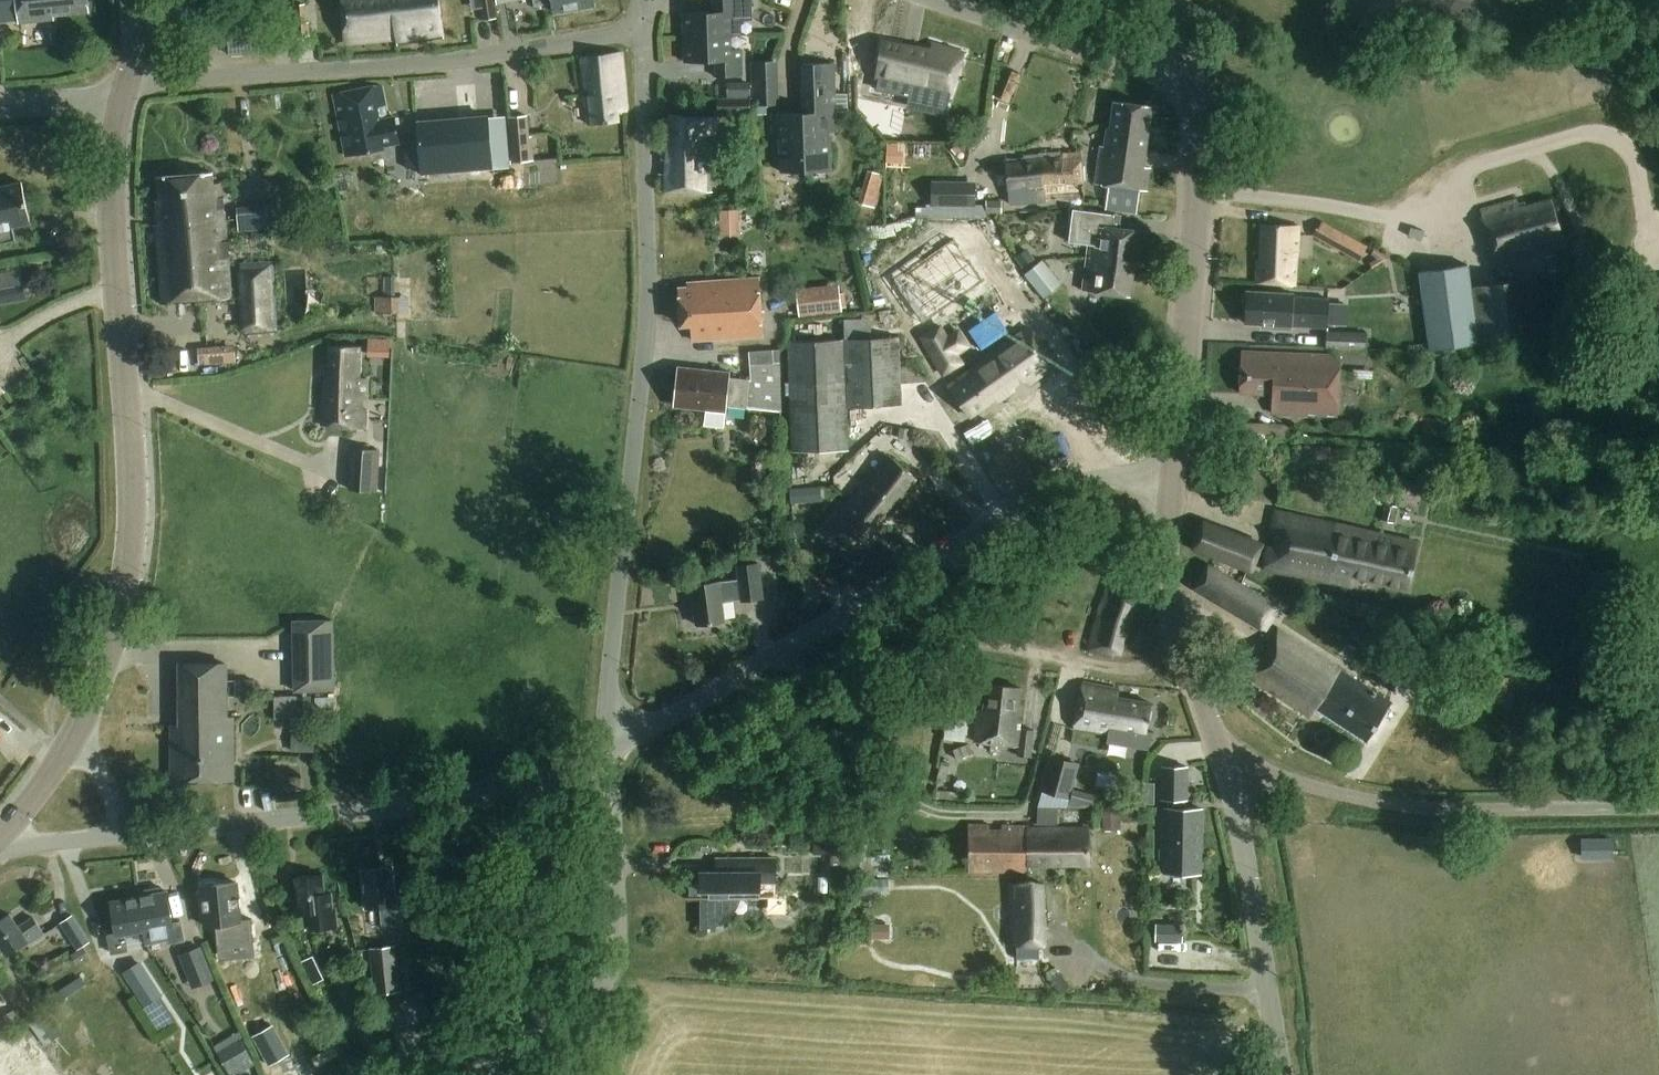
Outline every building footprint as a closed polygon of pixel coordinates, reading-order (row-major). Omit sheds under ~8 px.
[(18,20),(18,22),(39,20),(39,16),(89,10),(87,0),(0,0),(0,22),(18,20)] [(346,42),(398,36),(399,40),(423,38),(436,36),(443,35),(438,0),(342,0),(346,42)] [(483,9),(481,9),(483,20),(497,18),(494,0),(481,0),(483,9)] [(555,9),(560,9),(563,10),(571,9),(573,6),(595,2),(595,0),(553,0),(555,9)] [(731,35),(742,35),(741,20),(753,20),(752,0),(713,0),(713,12),(683,13),(684,37),(731,35)] [(309,19),(294,20),(295,36),(311,35),(310,19),(309,19)] [(283,53),(281,25),(229,28),(231,56),(283,53)] [(731,35),(684,37),(685,62),(715,61),(716,76),(742,75),(741,51),(731,51),(731,35)] [(933,51),(882,41),(876,81),(921,91),(915,114),(937,119),(939,111),(943,112),(947,96),(950,97),(964,53),(935,44),(933,51)] [(626,111),(620,52),(583,57),(587,97),(585,97),(588,124),(618,121),(617,112),(626,111)] [(804,113),(836,112),(834,63),(801,64),(803,113),(771,114),(772,133),(779,133),(781,172),(806,171),(804,113)] [(382,145),(400,142),(395,117),(388,118),(384,100),(381,85),(334,94),(347,156),(383,149),(382,145)] [(719,98),(719,112),(750,112),(749,98),(719,98)] [(1146,190),(1149,167),(1143,166),(1151,107),(1115,102),(1111,127),(1108,129),(1107,129),(1105,146),(1101,146),(1096,183),(1109,185),(1106,208),(1137,212),(1140,190),(1146,190)] [(836,131),(836,112),(804,113),(806,171),(830,170),(829,131),(836,131)] [(718,117),(671,114),(669,142),(662,142),(662,159),(667,159),(667,173),(660,174),(659,191),(712,192),(713,140),(716,140),(718,117)] [(508,117),(512,163),(534,161),(532,136),(529,136),(528,115),(508,117)] [(419,143),(405,144),(407,168),(421,167),(421,173),(492,167),(491,153),(488,117),(417,123),(419,143)] [(1085,192),(1080,149),(1062,150),(1062,158),(1049,159),(1049,156),(1026,158),(1026,160),(1006,162),(1010,203),(1035,201),(1035,200),(1046,199),(1046,195),(1085,192)] [(862,199),(880,203),(888,169),(870,165),(862,199)] [(157,224),(154,224),(160,304),(229,298),(221,183),(213,183),(212,172),(158,176),(160,200),(156,201),(157,224)] [(22,182),(0,187),(0,244),(16,240),(13,226),(31,222),(22,182)] [(930,184),(929,209),(974,209),(975,184),(930,184)] [(1564,243),(1552,199),(1519,208),(1517,200),(1481,210),(1495,263),(1564,243)] [(1001,212),(1001,202),(986,201),(986,212),(1001,212)] [(267,205),(237,208),(237,214),(239,231),(269,229),(267,205)] [(720,222),(739,222),(739,209),(719,210),(720,222)] [(1107,267),(1134,270),(1138,231),(1111,227),(1112,214),(1073,209),(1068,242),(1088,244),(1087,258),(1107,260),(1107,267)] [(1314,236),(1337,249),(1345,235),(1322,222),(1314,236)] [(1298,226),(1263,224),(1262,261),(1258,261),(1258,282),(1294,286),(1296,253),(1297,253),(1298,226)] [(960,234),(902,270),(929,314),(987,278),(960,234)] [(1014,257),(1023,271),(1036,262),(1026,248),(1014,257)] [(1544,257),(1548,272),(1560,268),(1556,254),(1544,257)] [(1107,260),(1087,258),(1083,290),(1130,296),(1134,270),(1107,267),(1107,260)] [(1044,298),(1062,285),(1042,260),(1025,274),(1044,298)] [(272,263),(236,266),(238,297),(243,297),(245,334),(277,332),(272,263)] [(1479,344),(1478,342),(1545,331),(1536,275),(1471,286),(1468,265),(1420,271),(1430,350),(1479,344)] [(26,292),(22,268),(0,272),(0,297),(26,292)] [(762,336),(759,278),(688,283),(688,287),(679,288),(681,324),(692,323),(693,341),(762,336)] [(796,290),(799,316),(842,311),(839,285),(796,290)] [(398,297),(395,297),(395,287),(384,287),(384,297),(375,297),(375,312),(398,312),(398,297)] [(1294,294),(1248,292),(1246,323),(1262,324),(1262,328),(1292,329),(1292,326),(1327,328),(1329,299),(1294,297),(1294,294)] [(939,325),(922,335),(945,372),(962,362),(955,352),(967,345),(958,330),(947,337),(939,325)] [(1027,332),(1025,330),(977,364),(977,366),(949,385),(971,415),(993,399),(995,402),(1014,389),(1011,384),(1022,376),(1028,385),(1056,365),(1032,330),(1027,332)] [(1365,349),(1365,333),(1327,332),(1326,348),(1365,349)] [(819,341),(789,342),(793,451),(848,449),(848,445),(846,407),(864,406),(902,405),(900,353),(899,338),(899,337),(872,338),(846,340),(846,339),(819,341)] [(360,346),(331,346),(330,377),(326,377),(322,425),(366,428),(367,378),(359,378),(360,346)] [(779,350),(773,350),(749,351),(750,365),(751,380),(729,378),(730,371),(698,368),(697,371),(679,369),(675,404),(694,406),(694,409),(726,412),(726,406),(746,408),(781,411),(779,350)] [(1341,356),(1242,351),(1240,392),(1272,394),(1272,413),(1338,415),(1341,356)] [(766,420),(765,428),(776,430),(777,422),(766,420)] [(376,491),(379,450),(353,448),(350,489),(376,491)] [(863,556),(916,491),(910,486),(916,478),(887,454),(830,523),(832,525),(829,529),(863,556)] [(808,487),(789,488),(789,499),(809,498),(808,487)] [(1383,520),(1393,523),(1397,507),(1387,504),(1383,520)] [(1418,543),(1276,511),(1264,568),(1352,586),(1354,576),(1408,588),(1418,543)] [(1249,569),(1260,542),(1204,521),(1194,548),(1249,569)] [(763,598),(759,563),(737,566),(739,579),(692,585),(697,625),(725,621),(722,600),(741,598),(742,601),(763,598)] [(1266,631),(1280,607),(1210,566),(1196,590),(1266,631)] [(1142,582),(1113,574),(1093,650),(1117,657),(1119,647),(1125,648),(1142,582)] [(292,620),(293,692),(335,691),(333,619),(292,620)] [(1392,703),(1278,629),(1248,676),(1311,717),(1317,709),(1367,741),(1392,703)] [(181,721),(169,721),(172,781),(228,778),(235,778),(232,717),(229,717),(228,695),(235,695),(235,696),(254,696),(254,680),(227,680),(226,661),(220,661),(179,663),(181,721)] [(1021,689),(986,685),(983,711),(979,710),(975,742),(992,744),(990,754),(999,756),(1001,745),(1019,747),(1018,755),(1029,756),(1032,730),(1017,727),(1021,689)] [(1118,695),(1083,686),(1072,729),(1105,739),(1119,743),(1117,749),(1128,752),(1131,753),(1145,756),(1149,740),(1144,739),(1151,712),(1116,703),(1118,695)] [(274,696),(274,720),(311,719),(311,695),(274,696)] [(334,697),(315,697),(315,702),(321,710),(335,710),(334,697)] [(949,705),(945,737),(965,739),(969,708),(949,705)] [(291,733),(291,752),(314,753),(315,733),(291,733)] [(968,744),(953,750),(956,759),(972,754),(968,744)] [(1040,791),(1069,799),(1072,789),(1079,763),(1050,754),(1040,791)] [(940,762),(937,781),(945,782),(949,763),(940,762)] [(1162,798),(1170,799),(1170,809),(1166,808),(1164,873),(1201,874),(1202,809),(1183,809),(1183,799),(1187,799),(1187,767),(1163,767),(1162,798)] [(1072,789),(1069,799),(1067,806),(1092,806),(1095,796),(1072,789)] [(1037,807),(1037,824),(1056,825),(1057,808),(1037,807)] [(1102,807),(1102,830),(1121,830),(1120,807),(1102,807)] [(1123,809),(1123,822),(1138,822),(1138,809),(1123,809)] [(1088,812),(1088,827),(1100,827),(1100,812),(1088,812)] [(990,826),(979,826),(979,823),(968,823),(968,836),(968,873),(1028,875),(1029,866),(1072,867),(1072,862),(1089,862),(1090,829),(1029,828),(1029,827),(1017,827),(1017,824),(1001,824),(1001,828),(990,828),(990,826)] [(1581,838),(1581,859),(1612,859),(1612,838),(1581,838)] [(814,839),(814,853),(841,853),(841,839),(814,839)] [(856,873),(891,873),(892,856),(867,855),(867,839),(857,839),(856,873)] [(775,859),(729,858),(729,872),(700,871),(700,886),(690,886),(690,897),(685,897),(685,898),(700,898),(700,931),(702,931),(702,925),(709,924),(717,922),(726,916),(729,914),(730,914),(730,898),(760,898),(760,885),(775,885),(775,859)] [(383,920),(396,919),(391,867),(363,870),(367,907),(381,905),(383,920)] [(324,893),(323,874),(295,877),(299,914),(308,913),(309,930),(337,927),(335,909),(333,909),(331,893),(324,893)] [(888,879),(860,880),(860,896),(889,895),(888,879)] [(218,945),(247,943),(254,942),(251,920),(240,921),(237,884),(220,885),(218,883),(205,885),(205,887),(202,887),(205,925),(216,924),(218,945)] [(1008,883),(1008,886),(1006,946),(1044,946),(1044,883),(1008,883)] [(167,891),(137,896),(143,930),(144,930),(146,943),(168,939),(169,943),(184,940),(181,922),(173,923),(167,891)] [(143,930),(137,896),(110,901),(116,933),(108,935),(112,953),(127,950),(125,933),(143,930)] [(46,933),(35,917),(20,927),(11,913),(0,921),(0,943),(8,954),(28,940),(30,943),(46,933)] [(72,915),(59,923),(77,950),(90,942),(72,915)] [(872,924),(872,938),(884,938),(884,924),(872,924)] [(1156,924),(1155,941),(1183,942),(1183,937),(1183,925),(1166,924),(1156,924)] [(374,994),(400,991),(395,945),(370,948),(374,994)] [(1017,958),(1039,958),(1039,946),(1018,946),(1017,958)] [(201,947),(186,953),(193,972),(208,966),(201,947)] [(71,956),(77,966),(90,958),(84,948),(71,956)] [(300,963),(311,986),(324,979),(313,956),(300,963)] [(140,963),(123,973),(138,997),(144,1008),(161,998),(154,987),(140,963)] [(59,989),(64,998),(87,984),(81,976),(59,989)] [(8,1030),(22,1020),(15,1008),(0,1018),(8,1030)] [(273,1025),(252,1036),(268,1066),(289,1055),(273,1025)] [(230,1074),(236,1074),(255,1065),(241,1039),(245,1037),(241,1031),(214,1046),(230,1074)]
